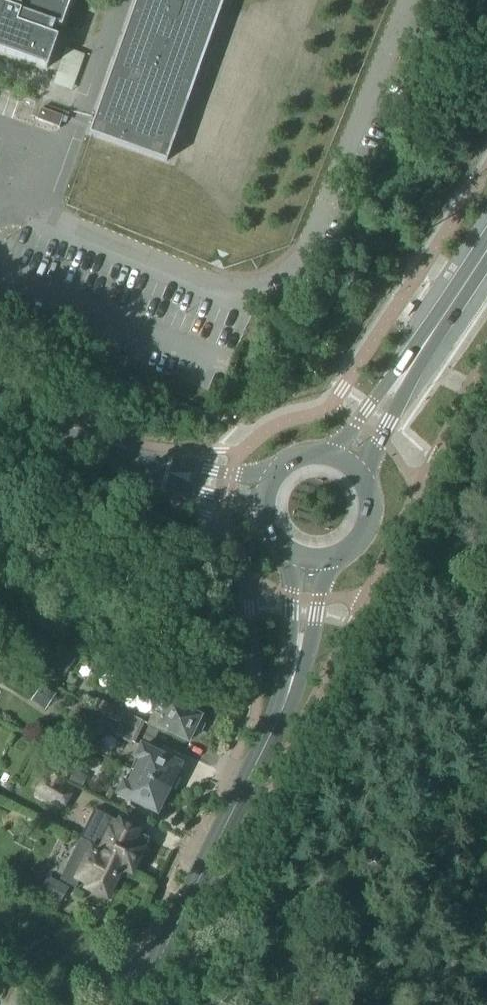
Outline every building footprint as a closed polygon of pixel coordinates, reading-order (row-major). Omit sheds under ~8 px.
[(47,69),(58,38),(48,34),(52,24),(62,28),(72,0),(0,0),(0,53),(47,69)] [(166,163),(225,0),(137,0),(92,124),(89,135),(92,136),(166,163)] [(66,49),(53,85),(72,92),(85,56),(66,49)] [(59,130),(63,118),(40,110),(37,119),(36,122),(59,130)] [(167,735),(169,732),(189,742),(193,732),(198,734),(203,733),(206,726),(205,721),(201,719),(201,718),(161,698),(148,726),(167,735)] [(95,713),(121,725),(122,723),(138,732),(143,721),(125,713),(101,700),(95,713)] [(122,723),(121,725),(115,737),(132,745),(138,732),(122,723)] [(133,759),(138,762),(133,772),(174,792),(181,777),(177,774),(181,766),(140,746),(133,759)] [(51,780),(47,777),(36,796),(62,811),(74,793),(62,786),(73,766),(62,760),(51,780)] [(128,782),(123,780),(116,794),(157,814),(162,805),(166,807),(174,792),(133,772),(128,782)] [(104,852),(129,865),(127,867),(133,870),(140,856),(142,857),(150,840),(132,831),(133,829),(122,824),(117,833),(102,825),(93,845),(105,851),(104,852)] [(80,839),(59,882),(75,890),(80,879),(92,884),(89,890),(107,899),(120,873),(124,875),(127,867),(129,865),(104,852),(105,851),(93,845),(80,839)]
